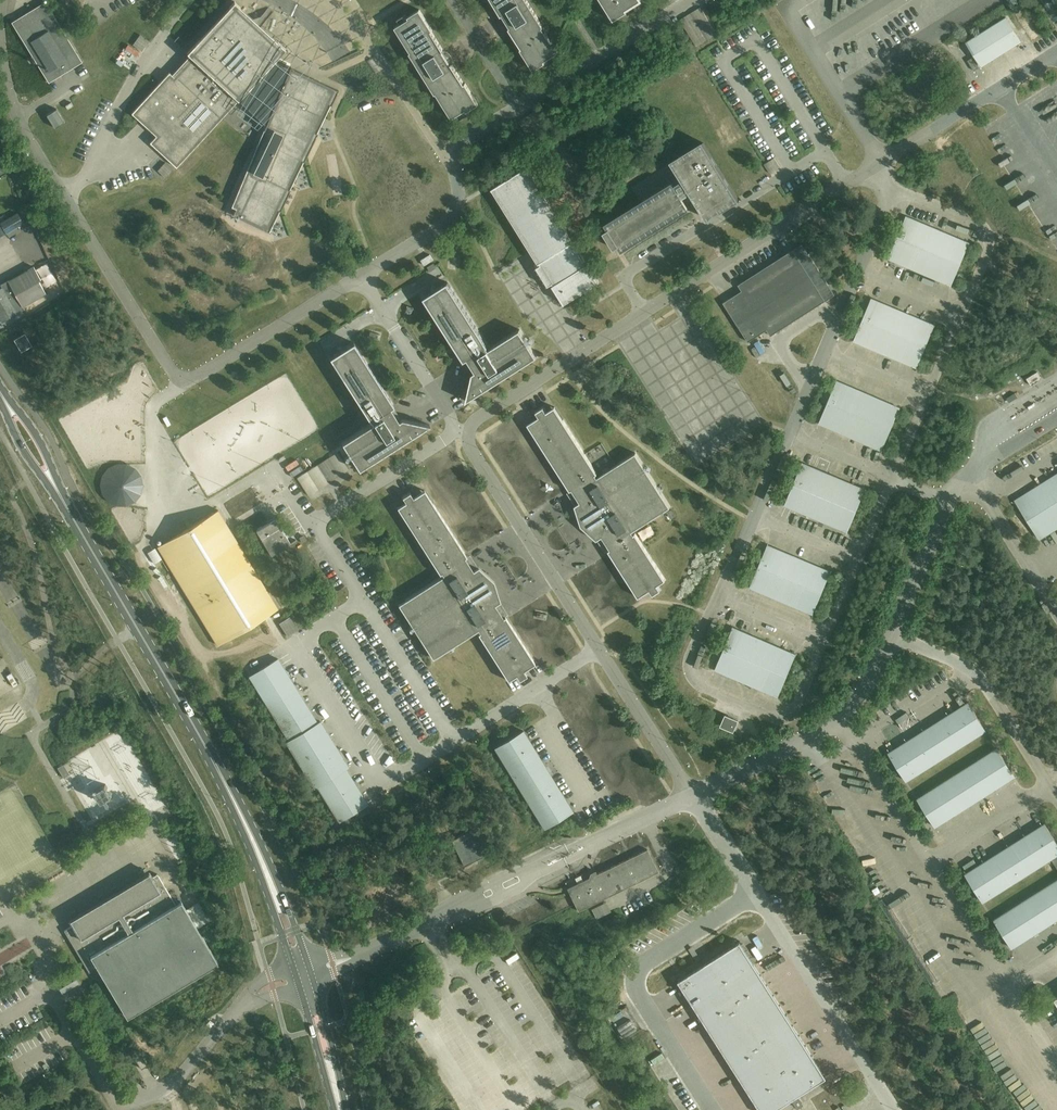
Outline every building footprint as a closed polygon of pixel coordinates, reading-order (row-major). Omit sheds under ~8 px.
[(501,15),(502,15),(506,20),(505,21),(506,22),(506,21),(510,27),(509,27),(509,28),(521,48),(520,48),(533,69),(545,62),(544,61),(558,52),(545,31),(542,33),(540,28),(543,26),(527,0),(491,0),(501,15)] [(613,20),(627,11),(625,9),(640,0),(601,0),(613,20)] [(59,24),(45,1),(45,2),(47,6),(37,12),(34,8),(12,22),(12,21),(11,22),(25,44),(26,44),(37,62),(44,73),(43,73),(48,82),(82,61),(77,53),(76,53),(59,24)] [(169,72),(160,82),(131,113),(156,135),(150,142),(157,149),(159,147),(162,150),(160,152),(176,166),(238,99),(265,124),(263,129),(264,129),(258,143),(231,206),(236,208),(233,214),(270,232),(270,231),(264,229),(274,208),(280,211),(291,189),(284,186),(298,159),(304,161),(318,133),(312,130),(325,102),(331,105),(338,90),(294,69),(290,67),(290,66),(289,68),(274,60),(285,48),(276,39),(273,42),(237,9),(240,6),(234,1),(187,52),(194,59),(176,78),(169,72)] [(700,7),(680,19),(696,46),(717,34),(700,7)] [(395,26),(408,47),(410,46),(413,50),(409,52),(435,93),(438,91),(441,95),(439,97),(452,118),(466,109),(467,111),(478,104),(465,83),(464,83),(452,63),(451,63),(451,64),(447,58),(447,57),(446,57),(443,51),(444,51),(431,31),(432,30),(433,30),(419,9),(408,16),(409,18),(395,26)] [(1006,17),(966,42),(981,66),(1021,41),(1006,17)] [(174,40),(182,48),(186,43),(178,36),(174,40)] [(967,60),(974,70),(979,67),(973,57),(967,60)] [(64,121),(56,108),(46,114),(55,128),(64,121)] [(737,197),(717,164),(703,143),(703,144),(673,163),(672,162),(671,163),(682,179),(674,184),(673,183),(605,224),(608,228),(603,231),(613,248),(618,245),(620,249),(688,207),(685,203),(693,198),(705,217),(706,217),(705,216),(736,197),(737,197)] [(8,160),(3,152),(0,154),(0,165),(8,160)] [(764,164),(770,173),(780,166),(774,157),(764,164)] [(157,170),(165,177),(173,169),(165,162),(157,170)] [(491,188),(492,188),(493,188),(539,262),(538,262),(564,303),(565,303),(564,302),(598,281),(599,282),(599,281),(588,263),(586,263),(573,241),(574,241),(574,240),(573,240),(527,166),(528,166),(528,165),(491,188)] [(24,223),(18,212),(0,223),(7,234),(24,223)] [(906,216),(889,259),(950,284),(968,242),(906,216)] [(802,243),(793,249),(738,284),(742,290),(723,302),(748,341),(767,329),(770,335),(835,294),(802,243)] [(421,260),(424,265),(433,260),(430,254),(421,260)] [(2,321),(24,309),(23,306),(46,293),(39,280),(41,279),(34,266),(1,285),(2,288),(0,289),(0,317),(2,321)] [(448,282),(424,297),(464,361),(467,359),(475,371),(472,373),(466,401),(537,356),(520,329),(489,349),(487,346),(488,345),(448,282)] [(934,325),(872,299),(854,341),(916,367),(934,325)] [(14,339),(21,351),(32,345),(25,333),(14,339)] [(353,342),(329,357),(370,421),(371,420),(372,423),(342,443),(359,469),(429,424),(401,418),(398,420),(390,408),(394,406),(353,342)] [(1040,382),(1038,380),(1041,378),(1037,371),(1026,378),(1030,385),(1032,384),(1033,386),(1040,382)] [(837,381),(819,423),(881,449),(899,407),(837,381)] [(1017,396),(1015,393),(1007,398),(1009,402),(1017,396)] [(597,473),(563,420),(555,407),(546,412),(543,407),(536,412),(539,417),(527,424),(570,490),(572,489),(580,502),(574,505),(581,526),(597,540),(602,536),(610,549),(608,550),(638,597),(649,590),(652,595),(660,590),(657,585),(665,580),(635,533),(634,534),(632,531),(670,507),(635,452),(597,477),(595,474),(597,473)] [(308,495),(348,469),(337,451),(297,477),(308,495)] [(864,489),(802,463),(785,505),(847,531),(864,489)] [(136,469),(127,464),(117,464),(108,469),(102,476),(100,486),(102,496),(108,503),(117,508),(127,508),(136,503),(142,496),(144,486),(142,476),(136,469)] [(1015,500),(1039,538),(1056,527),(1056,473),(1015,500)] [(467,556),(432,503),(424,490),(413,497),(409,492),(402,497),(405,502),(397,507),(439,574),(441,573),(443,575),(405,600),(439,654),(477,630),(479,632),(478,633),(508,680),(516,675),(519,680),(526,675),(523,670),(535,663),(505,616),(503,617),(495,605),(500,601),(494,581),(478,567),(473,570),(465,557),(467,556)] [(218,509),(157,546),(217,644),(277,607),(218,509)] [(256,529),(271,554),(290,543),(275,518),(256,529)] [(830,571),(768,545),(750,587),(812,613),(830,571)] [(279,622),(288,636),(298,629),(290,616),(279,622)] [(733,627),(715,670),(777,696),(795,654),(733,627)] [(317,785),(338,819),(339,821),(344,818),(347,824),(366,812),(363,806),(367,803),(345,767),(348,766),(320,721),(317,722),(278,658),(249,676),(289,740),(286,742),(314,787),(317,785)] [(968,702),(888,752),(906,781),(986,730),(968,702)] [(733,730),(738,720),(725,714),(721,725),(733,730)] [(572,810),(523,730),(494,748),(544,828),(572,810)] [(935,826),(1015,776),(997,748),(917,798),(935,826)] [(62,764),(68,774),(74,771),(68,761),(62,764)] [(56,768),(63,778),(68,774),(62,764),(56,768)] [(965,873),(983,902),(1051,858),(1056,867),(1056,843),(1044,823),(965,873)] [(464,865),(476,859),(482,856),(470,830),(451,839),(464,865)] [(633,883),(644,878),(658,871),(647,849),(596,873),(596,874),(597,875),(592,877),(591,880),(580,885),(571,889),(575,897),(572,899),(574,903),(578,911),(601,899),(600,898),(605,895),(606,893),(632,880),(633,883)] [(217,962),(181,901),(175,904),(157,873),(125,892),(126,894),(119,899),(121,902),(109,909),(106,903),(77,921),(79,924),(75,926),(74,924),(64,930),(89,972),(97,967),(126,1017),(217,962)] [(994,919),(1012,948),(1056,919),(1056,879),(994,919)] [(209,920),(198,902),(191,906),(202,925),(209,920)] [(826,1077),(740,941),(678,980),(761,1109),(774,1109),(792,1098),(797,1107),(804,1103),(799,1094),(826,1077)] [(135,1058),(141,1068),(147,1064),(141,1054),(135,1058)]
